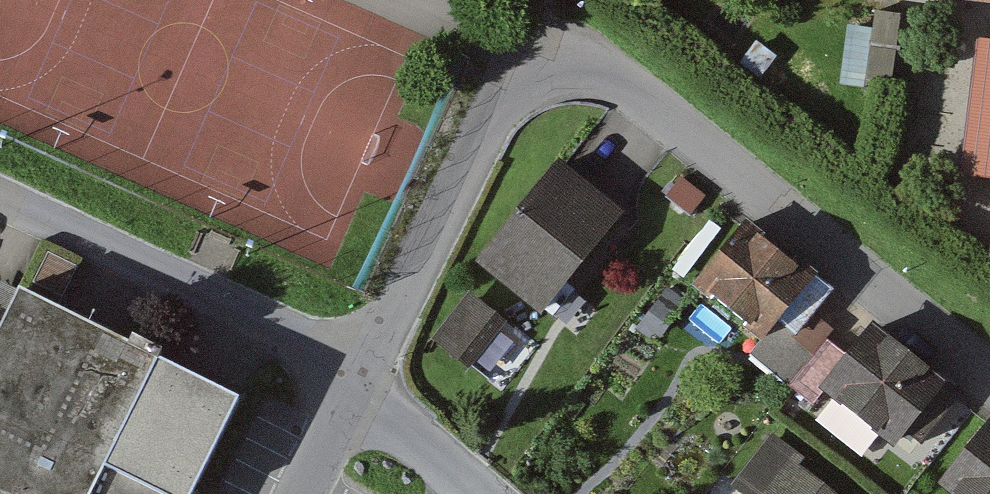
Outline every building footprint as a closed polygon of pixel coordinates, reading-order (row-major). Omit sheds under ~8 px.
[(883,32),(858,29),(852,82),(895,86),(902,19),(885,18),(883,32)] [(596,193),(563,166),(481,265),(540,312),(553,296),(621,214),(596,193)] [(704,197),(681,183),(668,203),(691,218),(704,197)] [(815,279),(751,227),(697,294),(760,344),(792,305),(815,279)] [(242,403),(19,294),(0,332),(0,493),(197,493),(242,403)] [(508,325),(474,299),(440,344),(474,369),(508,325)] [(792,305),(760,344),(749,358),(787,389),(824,343),(830,336),(792,305)] [(961,396),(877,330),(850,365),(829,391),(912,457),(961,396)] [(838,354),(824,343),(787,389),(813,410),(829,391),(850,365),(838,354)] [(950,490),(954,493),(989,493),(989,440),(950,490)] [(772,450),(737,493),(738,493),(828,493),(772,450)]
